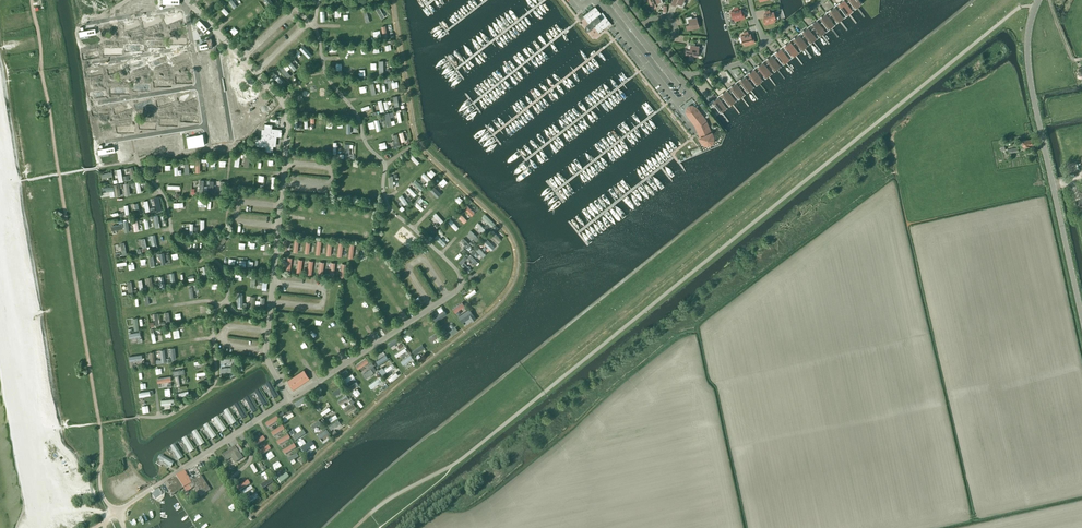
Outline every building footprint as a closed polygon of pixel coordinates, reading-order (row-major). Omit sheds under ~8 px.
[(170,10),(174,7),(169,0),(164,0),(170,10)] [(652,9),(657,7),(655,3),(657,3),(658,5),(663,3),(662,0),(648,0),(652,9)] [(671,4),(675,6),(677,3),(678,3),(677,6),(683,8),(686,2),(683,1),(684,0),(672,0),(671,4)] [(838,4),(846,14),(852,10),(844,0),(843,0),(838,4)] [(134,1),(131,3),(136,11),(139,8),(134,1)] [(154,6),(160,17),(164,14),(159,4),(154,6)] [(121,9),(125,16),(132,12),(128,5),(121,9)] [(223,6),(220,9),(226,15),(230,12),(223,6)] [(381,17),(385,15),(380,6),(376,8),(381,17)] [(595,6),(583,16),(588,22),(586,24),(585,25),(585,26),(585,27),(585,28),(586,29),(587,29),(587,30),(588,30),(589,30),(589,29),(590,29),(591,28),(590,27),(591,26),(593,25),(598,32),(611,22),(605,15),(601,19),(598,15),(601,13),(595,6)] [(834,6),(834,7),(829,11),(837,21),(843,17),(834,6)] [(740,9),(738,9),(738,7),(733,8),(734,10),(731,11),(732,18),(734,17),(735,20),(744,18),(743,15),(742,15),(740,9)] [(766,14),(764,14),(766,20),(764,21),(765,24),(774,21),(773,18),(775,18),(773,11),(770,12),(769,10),(765,11),(766,14)] [(251,12),(246,16),(250,21),(255,17),(251,12)] [(825,13),(825,14),(820,18),(828,28),(834,24),(825,13)] [(687,30),(699,27),(698,22),(696,17),(692,18),(692,16),(685,17),(686,23),(689,22),(689,24),(686,25),(687,30)] [(137,20),(138,22),(133,25),(138,32),(147,26),(140,18),(137,20)] [(816,20),(816,21),(811,25),(819,35),(825,31),(816,19),(816,20)] [(168,33),(172,31),(168,21),(164,23),(168,33)] [(127,28),(135,37),(138,34),(131,25),(127,28)] [(807,27),(802,32),(810,42),(816,38),(807,26),(807,27)] [(234,36),(239,32),(235,27),(230,32),(234,36)] [(748,31),(743,32),(744,35),(741,36),(742,42),(744,42),(745,45),(754,43),(753,36),(751,36),(750,33),(748,34),(748,31)] [(798,33),(798,34),(793,38),(801,49),(807,45),(798,33)] [(152,43),(156,40),(150,34),(146,37),(152,43)] [(789,41),(784,45),(792,56),(798,52),(789,40),(789,41)] [(206,53),(209,50),(201,42),(198,45),(206,53)] [(686,50),(685,54),(698,56),(699,51),(698,51),(699,46),(694,45),(695,43),(688,42),(688,44),(687,48),(690,48),(690,50),(686,50)] [(306,46),(303,48),(308,56),(311,54),(306,46)] [(780,47),(780,48),(775,52),(783,63),(789,58),(780,47)] [(771,54),(772,55),(766,59),(774,70),(780,65),(771,54)] [(762,61),(763,62),(757,66),(765,77),(771,72),(762,61)] [(279,68),(287,77),(291,74),(287,70),(290,67),(285,62),(279,68)] [(152,76),(154,73),(148,65),(145,68),(152,76)] [(762,79),(753,68),(754,69),(748,73),(756,84),(762,79)] [(171,70),(167,73),(172,81),(176,78),(171,70)] [(107,72),(98,74),(99,85),(103,84),(102,78),(107,77),(107,72)] [(277,74),(273,76),(280,84),(283,82),(277,74)] [(90,77),(90,79),(88,80),(89,84),(97,81),(96,75),(90,77)] [(744,75),(745,76),(739,80),(747,91),(753,86),(744,75)] [(165,89),(169,86),(162,76),(158,80),(165,89)] [(373,79),(374,82),(369,82),(371,94),(376,93),(375,85),(379,85),(378,78),(373,79)] [(735,82),(736,83),(730,87),(738,97),(744,93),(735,82)] [(186,94),(189,92),(183,85),(180,87),(186,94)] [(153,86),(149,89),(158,99),(162,95),(153,86)] [(243,97),(248,93),(244,89),(239,92),(243,97)] [(726,89),(727,90),(721,94),(729,104),(735,100),(726,89)] [(179,102),(182,99),(174,90),(171,93),(179,102)] [(200,94),(197,98),(204,106),(207,102),(200,94)] [(236,104),(241,99),(237,95),(232,99),(236,104)] [(714,100),(712,101),(715,104),(721,111),(726,107),(717,96),(718,97),(714,100)] [(87,97),(87,107),(100,107),(99,97),(87,97)] [(171,110),(174,107),(167,97),(164,100),(171,110)] [(158,103),(154,106),(161,115),(165,112),(158,103)] [(229,116),(233,113),(224,104),(221,107),(229,116)] [(686,111),(687,115),(695,125),(701,140),(704,143),(707,143),(711,142),(712,139),(712,135),(707,123),(710,122),(708,118),(705,119),(696,107),(693,105),(689,106),(687,108),(686,111)] [(150,121),(154,118),(147,110),(143,113),(150,121)] [(210,121),(213,119),(208,111),(203,115),(205,118),(207,116),(210,121)] [(181,129),(184,126),(176,117),(173,120),(181,129)] [(233,131),(236,128),(231,121),(227,124),(233,131)] [(164,126),(171,133),(174,130),(168,123),(164,126)] [(281,136),(282,129),(272,128),(272,124),(265,124),(264,130),(262,130),(262,133),(263,133),(262,139),(256,138),(256,145),(266,146),(265,150),(273,151),(273,144),(275,144),(275,142),(274,141),(275,136),(281,136)] [(189,128),(196,136),(199,134),(192,125),(189,128)] [(186,133),(183,136),(189,143),(192,141),(186,133)] [(209,137),(207,140),(214,147),(216,145),(209,137)] [(174,139),(171,141),(177,149),(180,147),(174,139)] [(1029,144),(1033,144),(1032,139),(1022,141),(1019,141),(1020,148),(1024,147),(1030,146),(1029,144)] [(417,164),(420,162),(412,153),(409,156),(417,164)] [(201,158),(196,158),(196,173),(201,173),(201,163),(206,163),(207,160),(201,160),(201,158)] [(407,169),(412,165),(408,160),(403,164),(407,169)] [(428,167),(437,175),(441,171),(431,163),(428,167)] [(400,174),(405,171),(401,166),(396,170),(400,174)] [(427,182),(431,178),(424,172),(421,176),(427,182)] [(443,173),(435,181),(445,190),(449,186),(443,180),(447,176),(443,173)] [(422,185),(416,178),(412,182),(419,188),(422,185)] [(414,196),(417,193),(409,186),(406,189),(414,196)] [(437,197),(440,195),(433,186),(429,189),(437,197)] [(458,188),(455,192),(461,198),(464,194),(458,188)] [(404,203),(408,200),(401,193),(398,197),(404,203)] [(425,193),(418,200),(420,202),(424,199),(429,205),(432,202),(425,193)] [(448,200),(453,206),(457,202),(452,197),(448,200)] [(414,205),(422,211),(424,208),(416,202),(414,205)] [(471,216),(475,213),(466,204),(463,207),(471,216)] [(116,205),(107,207),(108,214),(114,212),(114,209),(117,208),(116,205)] [(444,205),(441,208),(448,215),(451,213),(444,205)] [(409,212),(407,216),(416,221),(418,217),(409,212)] [(433,215),(440,223),(443,220),(436,212),(433,215)] [(464,223),(467,220),(460,213),(457,216),(464,223)] [(451,219),(448,222),(456,231),(459,228),(451,219)] [(475,226),(481,231),(484,228),(478,222),(475,226)] [(467,233),(473,240),(477,237),(471,230),(467,233)] [(222,235),(216,244),(221,247),(227,238),(222,235)] [(482,248),(484,245),(491,250),(495,246),(485,237),(478,244),(482,248)] [(470,245),(463,238),(461,241),(468,247),(470,245)] [(115,249),(122,248),(122,254),(127,254),(126,241),(121,242),(121,244),(114,244),(115,249)] [(474,249),(482,258),(486,254),(478,245),(474,249)] [(452,249),(461,258),(467,252),(464,249),(461,252),(456,246),(452,249)] [(150,254),(150,266),(159,265),(159,260),(155,260),(155,254),(150,254)] [(470,254),(467,258),(475,265),(478,262),(470,254)] [(356,287),(351,290),(354,297),(359,294),(356,287)] [(465,295),(468,298),(477,293),(475,289),(465,295)] [(474,305),(482,298),(479,295),(471,301),(474,305)] [(450,300),(453,305),(459,302),(456,296),(450,300)] [(476,311),(485,303),(482,299),(472,307),(476,311)] [(359,303),(363,309),(367,306),(364,300),(359,303)] [(455,312),(465,305),(462,302),(452,309),(455,312)] [(458,315),(460,320),(471,314),(468,309),(458,315)] [(443,310),(437,315),(441,320),(447,314),(443,310)] [(428,315),(417,322),(419,325),(430,319),(428,315)] [(441,323),(445,328),(453,323),(450,318),(441,323)] [(448,339),(459,331),(455,327),(445,335),(448,339)] [(163,338),(171,337),(170,328),(162,330),(163,338)] [(129,332),(130,339),(137,338),(138,342),(143,341),(142,336),(144,335),(143,329),(129,332)] [(440,342),(442,344),(445,343),(441,336),(442,336),(439,332),(429,337),(432,342),(436,340),(438,343),(440,342)] [(404,336),(407,342),(412,340),(409,333),(404,336)] [(347,341),(343,343),(347,350),(351,347),(347,341)] [(413,349),(416,354),(425,349),(422,344),(413,349)] [(156,356),(161,356),(161,360),(164,360),(165,348),(160,347),(160,350),(156,350),(156,356)] [(405,348),(395,354),(397,358),(407,351),(405,348)] [(401,361),(404,365),(413,359),(409,354),(401,361)] [(368,358),(356,364),(358,368),(370,363),(368,358)] [(383,376),(393,367),(390,364),(385,369),(382,366),(378,370),(383,376)] [(362,372),(365,378),(377,371),(374,365),(362,372)] [(310,379),(303,369),(286,380),(293,390),(310,379)] [(387,379),(391,383),(400,374),(396,370),(387,379)] [(345,378),(347,381),(355,377),(353,373),(345,378)] [(373,387),(384,379),(380,375),(370,383),(373,387)] [(328,388),(336,382),(334,378),(326,384),(328,388)] [(352,387),(357,384),(353,378),(349,382),(352,387)] [(271,384),(266,386),(267,387),(267,388),(268,390),(269,389),(270,392),(270,393),(273,399),(278,396),(271,384)] [(341,387),(332,392),(334,396),(343,391),(341,387)] [(358,387),(353,391),(357,397),(362,393),(358,387)] [(260,391),(255,393),(256,395),(257,397),(258,397),(259,399),(260,400),(259,400),(263,406),(267,403),(260,391)] [(312,396),(314,402),(325,398),(323,392),(312,396)] [(346,394),(338,400),(341,404),(349,397),(346,394)] [(304,397),(296,402),(299,406),(306,401),(304,397)] [(366,397),(361,402),(364,406),(370,402),(366,397)] [(249,398),(245,401),(245,402),(247,404),(249,406),(249,408),(252,413),(257,410),(249,398)] [(355,408),(353,403),(344,408),(346,412),(355,408)] [(239,404),(234,407),(235,408),(236,410),(237,410),(239,413),(239,414),(238,414),(242,419),(246,417),(239,404)] [(320,412),(322,416),(331,410),(329,407),(320,412)] [(228,410),(224,413),(225,414),(226,416),(227,416),(228,418),(228,420),(232,425),(236,422),(228,410)] [(312,417),(316,414),(313,410),(304,416),(308,423),(313,420),(312,417)] [(286,423),(294,417),(291,414),(284,420),(286,423)] [(218,416),(214,419),(222,432),(227,429),(218,416)] [(276,417),(266,424),(268,427),(278,421),(276,417)] [(314,428),(322,423),(319,419),(311,425),(314,428)] [(287,423),(290,428),(295,425),(293,420),(287,423)] [(208,425),(204,428),(205,429),(204,429),(206,431),(208,433),(208,434),(212,440),(216,437),(208,425)] [(282,426),(271,433),(273,437),(284,430),(282,426)] [(327,428),(317,434),(320,439),(330,433),(327,428)] [(196,431),(192,434),(193,435),(193,436),(194,438),(195,437),(197,440),(197,441),(196,441),(200,447),(204,444),(196,431)] [(304,431),(294,435),(296,441),(306,436),(304,431)] [(287,435),(277,442),(279,445),(290,439),(287,435)] [(262,437),(252,443),(254,447),(265,440),(262,437)] [(186,438),(182,441),(183,442),(184,444),(185,444),(186,447),(187,448),(186,448),(190,453),(194,450),(186,438)] [(299,443),(301,448),(307,445),(304,440),(299,443)] [(304,448),(306,451),(314,446),(312,443),(304,448)] [(241,454),(242,453),(244,455),(246,454),(239,444),(236,446),(241,454)] [(293,444),(282,451),(285,455),(295,448),(293,444)] [(175,445),(171,448),(171,449),(171,450),(173,452),(173,451),(175,454),(175,455),(178,461),(183,458),(175,445)] [(242,458),(240,455),(234,446),(231,448),(232,449),(222,456),(226,461),(231,457),(235,463),(242,458)] [(268,446),(257,453),(260,456),(270,449),(268,446)] [(267,466),(278,458),(273,452),(263,460),(267,466)] [(288,460),(293,466),(296,464),(295,461),(299,458),(297,454),(288,460)] [(161,456),(158,460),(160,461),(162,462),(165,463),(166,464),(165,464),(171,468),(174,463),(161,456)] [(275,473),(284,469),(281,464),(273,469),(275,473)] [(255,475),(258,473),(253,465),(250,467),(255,475)] [(164,484),(171,496),(184,488),(186,492),(194,487),(200,496),(210,490),(200,475),(193,480),(191,477),(189,478),(184,471),(164,484)] [(277,479),(280,484),(290,478),(287,473),(277,479)] [(265,490),(274,485),(271,479),(261,484),(265,490)] [(247,480),(237,487),(239,491),(249,484),(247,480)] [(251,502),(259,498),(257,493),(248,498),(251,502)]
